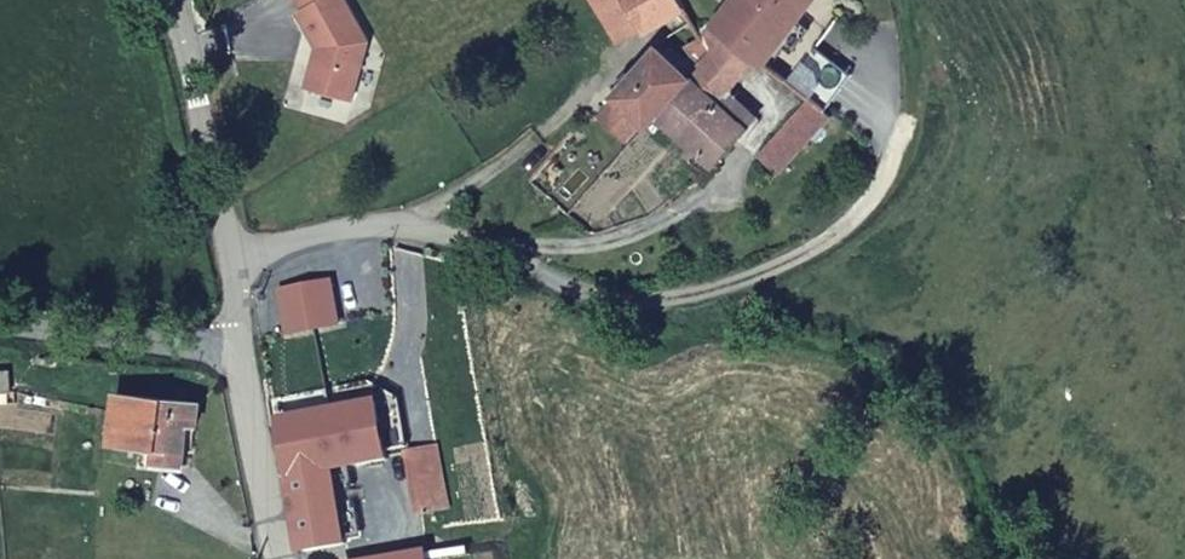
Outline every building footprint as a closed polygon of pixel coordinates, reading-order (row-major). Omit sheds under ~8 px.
[(274,25),(319,41),(333,0),(282,0),(274,25)] [(647,18),(637,0),(600,0),(619,35),(647,18)] [(647,18),(677,0),(637,0),(647,18)] [(807,31),(826,8),(833,0),(747,0),(723,30),(741,45),(773,72),(807,31)] [(683,36),(711,78),(720,68),(697,27),(683,36)] [(711,78),(737,102),(767,67),(741,45),(720,68),(711,78)] [(624,112),(653,138),(673,118),(698,91),(670,67),(624,112)] [(698,91),(673,118),(733,171),(770,131),(737,102),(711,78),(698,91)] [(823,114),(792,150),(772,173),(792,193),(832,148),(826,141),(839,127),(823,114)] [(845,132),(839,127),(826,141),(832,148),(845,132)] [(313,429),(375,416),(367,383),(343,386),(338,365),(312,370),(305,394),(313,429)] [(116,394),(114,412),(111,441),(155,446),(154,461),(181,464),(187,423),(194,423),(197,402),(116,394)] [(379,416),(375,416),(313,429),(286,434),(309,557),(356,544),(348,484),(392,473),(379,416)] [(450,529),(459,525),(446,467),(422,470),(439,543),(451,540),(450,529)]
